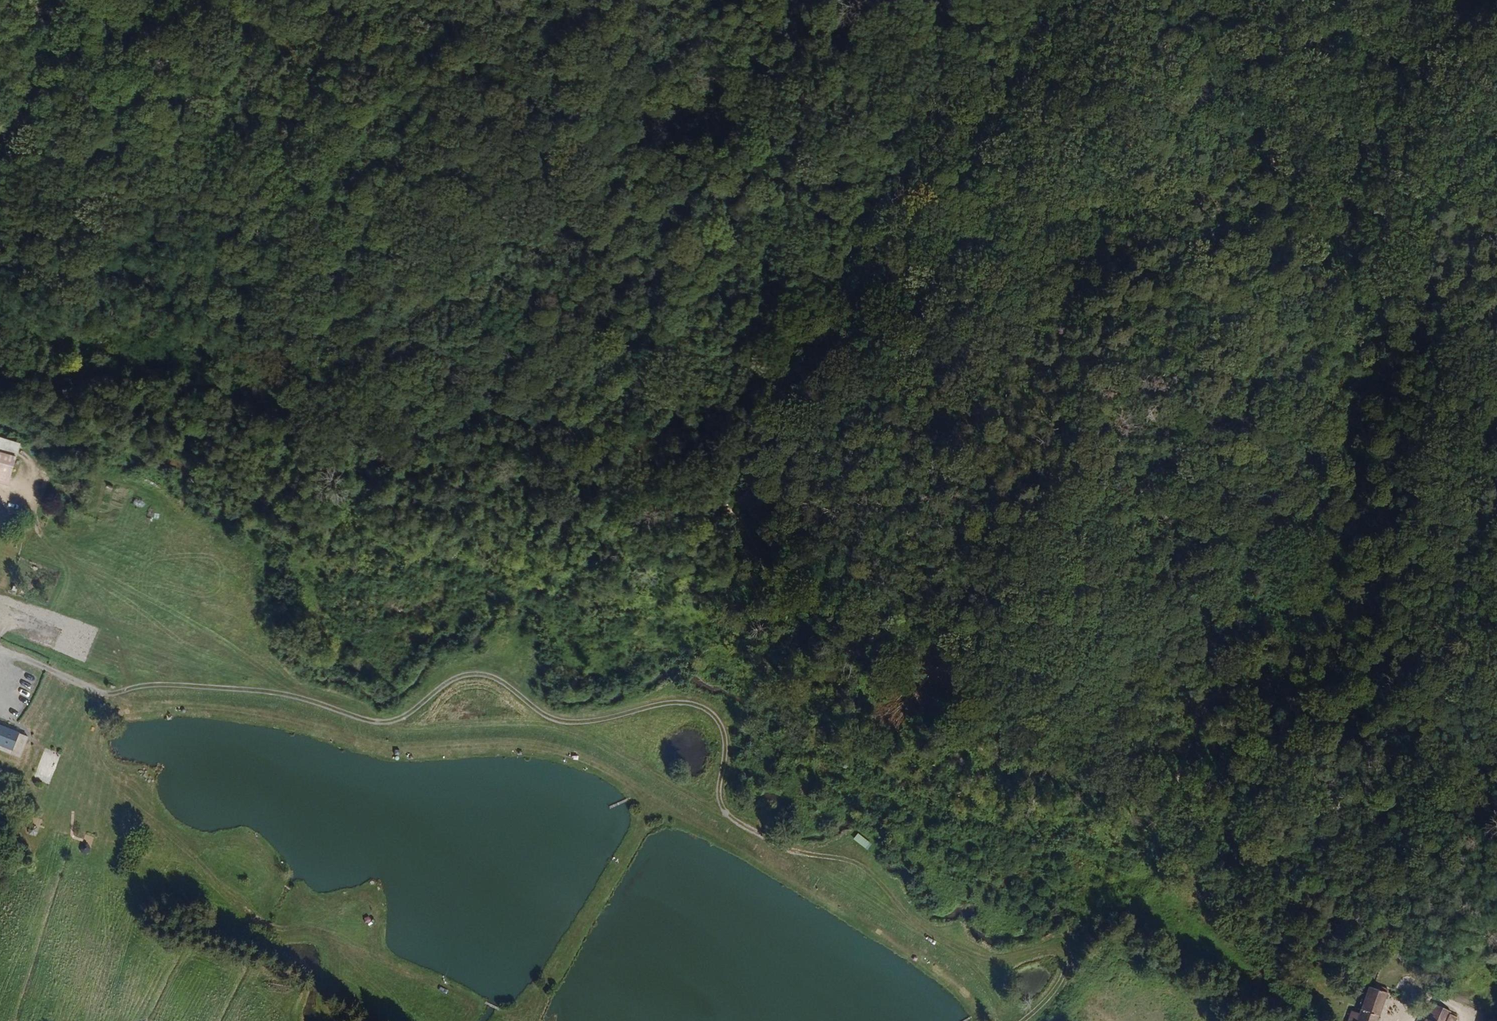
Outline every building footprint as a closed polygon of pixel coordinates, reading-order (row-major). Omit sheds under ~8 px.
[(16,457),(20,443),(0,437),(0,452),(16,457)] [(16,457),(0,452),(0,482),(7,484),(16,457)] [(0,725),(0,745),(12,750),(19,733),(0,725)] [(865,848),(870,842),(858,832),(853,839),(865,848)] [(1388,993),(1370,987),(1357,1020),(1377,1020),(1388,993)] [(1435,1006),(1428,1020),(1454,1020),(1456,1016),(1435,1006)]
